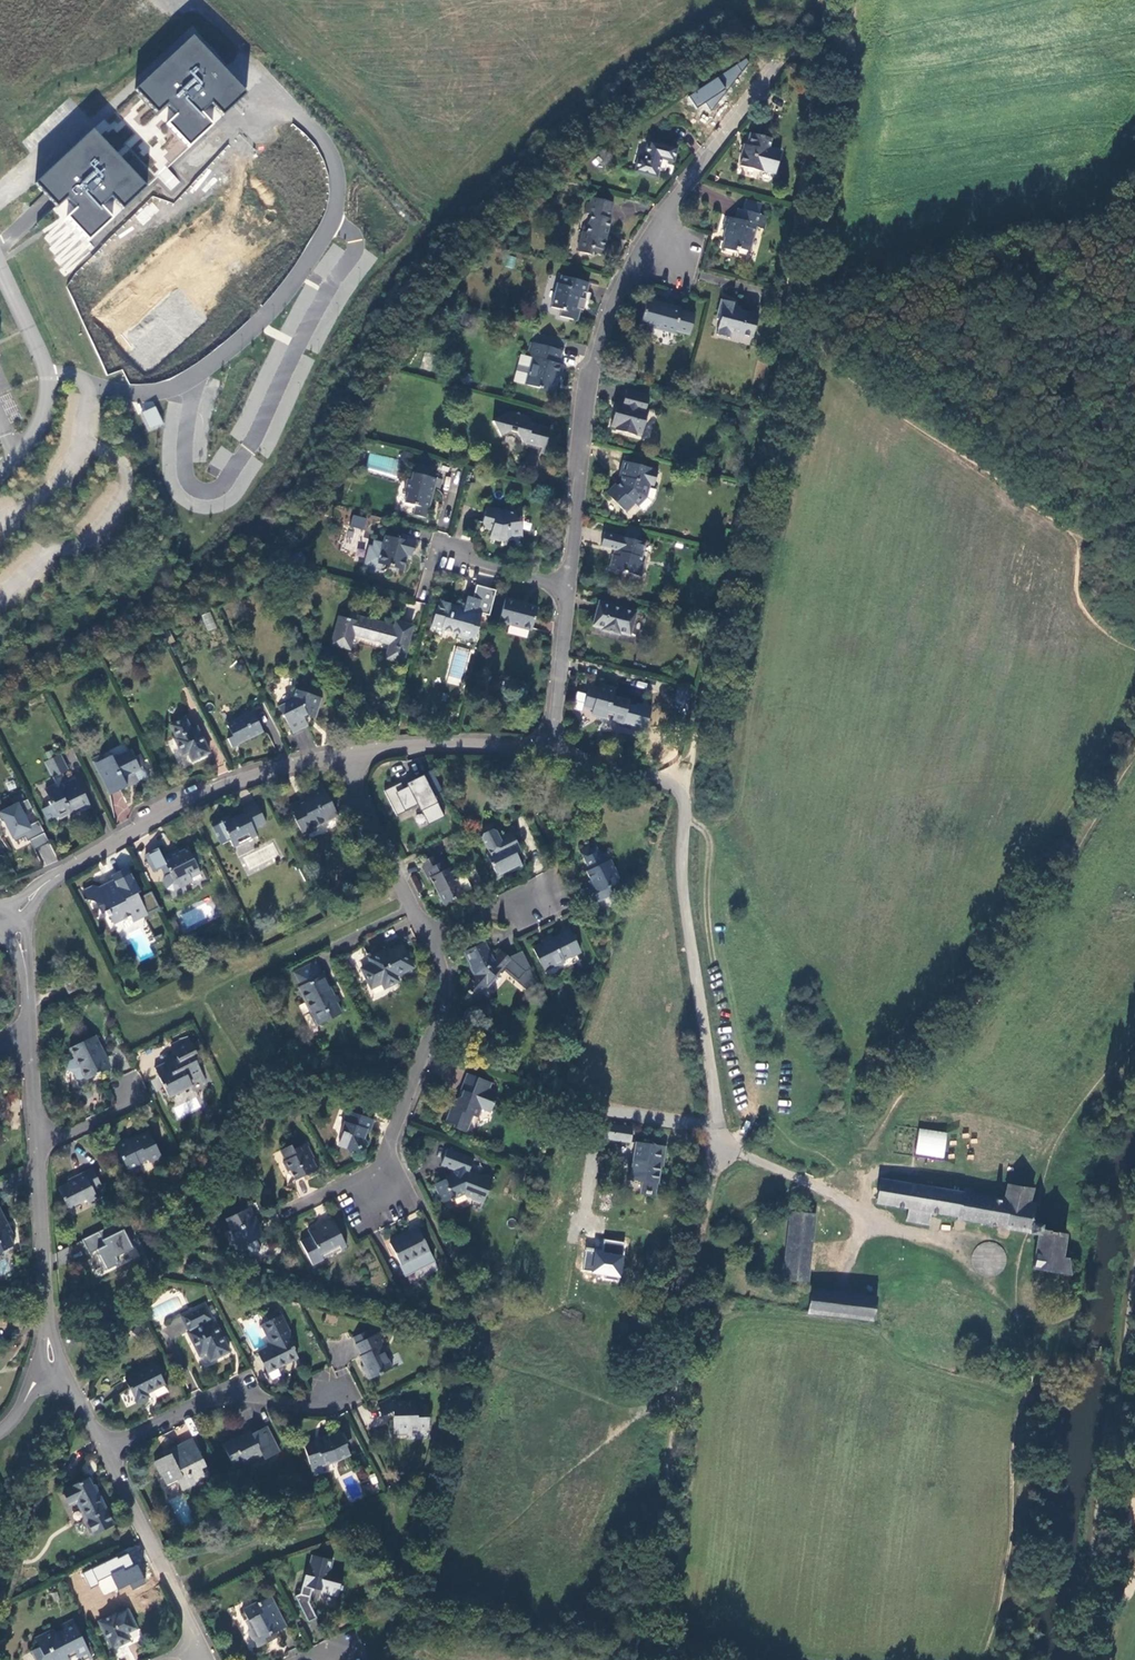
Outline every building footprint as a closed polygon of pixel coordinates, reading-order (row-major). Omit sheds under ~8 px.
[(191,37),(35,179),(88,240),(110,220),(103,208),(111,201),(123,209),(211,126),(200,114),(209,103),(224,115),(244,95),(191,37)] [(769,148),(770,142),(749,137),(747,146),(745,145),(740,166),(762,173),(763,171),(775,174),(781,151),(769,148)] [(673,161),(676,149),(648,141),(643,159),(638,158),(634,171),(655,177),(661,158),(673,161)] [(602,250),(610,220),(607,219),(612,204),(591,198),(589,203),(586,214),(590,215),(585,233),(582,232),(576,251),(590,255),(593,247),(602,250)] [(743,211),(759,215),(761,204),(746,200),(743,211)] [(759,215),(743,211),(738,209),(735,220),(727,218),(724,228),(726,229),(724,238),(726,238),(723,249),(736,253),(738,249),(749,252),(755,227),(764,230),(767,217),(759,215)] [(513,268),(516,257),(508,254),(505,266),(513,268)] [(586,292),(588,283),(561,275),(558,283),(557,283),(550,307),(560,310),(559,317),(572,320),(576,308),(580,309),(582,310),(585,300),(580,298),(582,292),(586,292)] [(665,308),(666,305),(647,300),(646,302),(665,308)] [(721,300),(716,319),(720,321),(716,335),(729,339),(731,332),(752,338),(758,316),(739,311),(739,310),(732,308),(733,303),(721,300)] [(689,335),(694,316),(680,312),(681,309),(666,305),(665,308),(646,302),(640,324),(660,329),(661,327),(674,331),(689,335)] [(577,321),(580,309),(576,308),(572,320),(577,321)] [(562,352),(532,344),(528,357),(537,360),(534,370),(533,370),(529,386),(541,389),(540,391),(553,394),(557,376),(561,377),(564,367),(559,366),(562,352)] [(537,360),(528,357),(520,355),(513,382),(529,386),(533,370),(534,370),(537,360)] [(636,432),(641,434),(648,410),(645,409),(648,397),(626,391),(620,410),(615,409),(610,425),(616,426),(615,430),(635,436),(636,432)] [(155,405),(140,412),(149,430),(163,424),(155,405)] [(515,414),(508,412),(492,422),(501,436),(509,431),(509,433),(515,435),(516,433),(523,443),(541,449),(540,454),(543,455),(549,429),(531,424),(527,417),(519,415),(518,412),(515,414)] [(238,439),(247,423),(240,419),(231,435),(238,439)] [(653,487),(657,471),(623,462),(619,477),(622,478),(620,482),(617,486),(615,485),(606,493),(624,514),(634,504),(637,507),(646,499),(650,486),(653,487)] [(434,479),(436,471),(415,465),(411,480),(407,480),(404,493),(407,494),(405,504),(415,507),(413,516),(425,520),(436,480),(434,479)] [(493,527),(490,539),(500,542),(510,540),(510,535),(522,533),(520,522),(516,522),(515,513),(506,514),(506,512),(500,512),(487,509),(483,524),(493,527)] [(350,526),(364,529),(367,518),(352,515),(350,526)] [(613,556),(610,569),(624,573),(623,574),(628,575),(628,574),(641,577),(644,564),(641,562),(646,544),(639,542),(641,534),(629,530),(627,538),(622,537),(622,536),(607,532),(603,547),(618,552),(616,557),(613,556)] [(412,551),(415,539),(401,535),(400,540),(386,536),(383,545),(375,543),(373,549),(370,548),(366,564),(377,567),(378,563),(403,570),(406,559),(408,550),(412,551)] [(474,598),(467,597),(463,609),(438,602),(431,630),(441,632),(442,629),(458,634),(458,637),(473,641),(481,614),(490,615),(497,590),(478,585),(474,598)] [(537,608),(506,599),(499,622),(530,630),(537,608)] [(598,602),(591,626),(601,629),(600,631),(619,636),(619,634),(629,637),(636,612),(598,602)] [(211,611),(201,614),(207,631),(216,628),(211,611)] [(389,645),(386,659),(401,663),(411,629),(395,624),(394,629),(349,617),(348,621),(339,618),(332,645),(349,649),(352,635),(389,645)] [(448,684),(463,685),(467,648),(453,646),(448,684)] [(597,691),(588,688),(583,706),(592,709),(591,714),(605,718),(607,712),(613,714),(610,725),(621,728),(628,701),(613,697),(615,690),(598,686),(597,691)] [(312,715),(318,698),(296,690),(292,700),(280,707),(293,733),(307,727),(302,716),(307,714),(312,715)] [(321,699),(318,698),(312,715),(315,717),(321,699)] [(263,732),(252,712),(227,725),(232,737),(227,739),(232,749),(238,746),(263,732)] [(192,761),(209,753),(196,728),(191,731),(184,719),(170,725),(176,738),(175,739),(183,756),(188,754),(192,761)] [(94,765),(107,792),(117,787),(119,791),(126,788),(124,784),(128,782),(130,786),(148,777),(146,772),(139,770),(130,752),(113,760),(111,757),(94,765)] [(70,816),(89,806),(78,784),(70,788),(63,774),(68,771),(60,755),(45,763),(56,786),(46,792),(58,817),(68,812),(70,816)] [(425,773),(384,790),(395,815),(419,805),(427,824),(444,817),(425,773)] [(109,797),(119,791),(117,787),(107,792),(109,797)] [(289,808),(302,835),(312,830),(311,827),(332,816),(326,804),(328,802),(321,788),(303,796),(304,799),(289,808)] [(0,810),(0,811),(15,848),(24,845),(22,840),(29,838),(33,848),(48,842),(39,818),(33,821),(25,800),(0,810)] [(335,815),(328,802),(326,804),(332,816),(335,815)] [(211,826),(221,845),(229,841),(233,847),(245,841),(243,838),(254,833),(252,829),(265,823),(255,804),(242,810),(243,812),(229,820),(228,818),(211,826)] [(423,813),(415,816),(419,825),(427,822),(423,813)] [(518,848),(511,834),(511,833),(499,839),(495,833),(493,832),(491,831),(481,836),(480,839),(484,847),(485,847),(488,854),(485,855),(497,879),(499,878),(499,877),(498,875),(516,865),(518,867),(518,868),(521,866),(515,856),(513,851),(517,848),(518,848)] [(593,896),(597,903),(612,895),(608,888),(618,883),(617,881),(619,879),(609,860),(610,860),(607,853),(600,856),(593,843),(578,851),(587,871),(585,872),(591,885),(586,888),(590,897),(593,896)] [(178,889),(181,896),(186,894),(183,887),(192,882),(186,871),(197,866),(188,848),(163,861),(157,849),(144,855),(153,872),(161,868),(165,876),(163,882),(167,890),(172,892),(178,889)] [(462,894),(471,890),(462,873),(454,876),(445,860),(438,863),(435,856),(419,864),(427,880),(429,879),(443,905),(463,895),(462,894)] [(499,877),(518,867),(516,865),(498,875),(499,877)] [(137,890),(126,870),(112,877),(115,884),(102,891),(91,888),(83,891),(87,900),(103,905),(106,911),(104,912),(107,918),(110,917),(114,924),(131,916),(140,918),(158,909),(149,892),(137,898),(135,894),(137,890)] [(533,950),(542,969),(551,965),(553,968),(564,963),(563,960),(569,957),(570,957),(580,952),(568,930),(552,938),(552,939),(533,950)] [(473,976),(462,988),(475,999),(491,981),(489,980),(496,972),(500,975),(511,962),(499,951),(492,959),(483,943),(463,953),(473,976)] [(395,977),(412,969),(401,946),(391,952),(392,954),(385,957),(383,953),(382,952),(369,958),(371,964),(362,969),(372,988),(382,984),(384,988),(397,981),(395,977)] [(321,977),(313,962),(292,973),(300,988),(298,989),(310,1013),(312,1012),(319,1025),(340,1014),(333,999),(334,999),(323,976),(321,977)] [(515,965),(511,962),(500,975),(503,978),(515,965)] [(63,986),(67,995),(77,990),(72,981),(63,986)] [(312,1012),(310,1013),(317,1026),(319,1025),(312,1012)] [(102,1054),(93,1037),(69,1049),(74,1059),(68,1062),(65,1071),(72,1073),(75,1080),(78,1081),(83,1078),(84,1080),(107,1069),(101,1058),(99,1060),(98,1056),(102,1054)] [(154,1069),(168,1098),(191,1086),(190,1084),(203,1077),(194,1059),(197,1058),(187,1037),(169,1045),(177,1060),(167,1065),(166,1063),(154,1069)] [(480,1110),(490,1114),(496,1096),(487,1092),(489,1084),(466,1075),(460,1092),(462,1093),(461,1098),(454,1101),(445,1123),(454,1127),(453,1129),(465,1134),(471,1117),(477,1119),(480,1110)] [(372,1121),(347,1112),(340,1132),(341,1136),(339,1143),(349,1146),(352,1152),(361,1148),(360,1146),(365,1143),(363,1140),(366,1131),(369,1132),(372,1121)] [(630,1144),(632,1129),(604,1125),(602,1140),(630,1144)] [(944,1158),(947,1131),(918,1129),(916,1155),(944,1158)] [(126,1140),(114,1146),(130,1178),(131,1177),(128,1172),(139,1166),(138,1163),(147,1159),(149,1163),(159,1157),(147,1132),(127,1142),(126,1140)] [(662,1147),(635,1144),(629,1180),(641,1182),(640,1193),(655,1195),(662,1147)] [(295,1181),(316,1170),(311,1160),(308,1161),(301,1146),(292,1150),(290,1146),(279,1152),(284,1162),(281,1163),(287,1173),(290,1172),(295,1181)] [(455,1178),(451,1177),(434,1185),(441,1199),(451,1195),(452,1199),(450,1200),(451,1202),(454,1201),(454,1199),(464,1194),(472,1197),(471,1200),(482,1204),(491,1180),(482,1177),(482,1179),(467,1173),(472,1160),(447,1150),(440,1165),(453,1171),(454,1169),(458,1170),(455,1178)] [(57,1189),(66,1207),(84,1199),(87,1205),(97,1201),(92,1191),(100,1186),(92,1169),(66,1182),(67,1184),(57,1189)] [(524,1174),(514,1171),(511,1178),(521,1182),(524,1174)] [(1070,1277),(1068,1260),(1062,1258),(1065,1234),(1041,1231),(1041,1225),(1033,1224),(1033,1221),(1034,1217),(1033,1216),(1035,1206),(1029,1205),(1032,1191),(1008,1185),(1004,1200),(1002,1200),(1002,1198),(993,1197),(992,1198),(880,1180),(876,1204),(908,1209),(931,1213),(957,1217),(957,1220),(1027,1233),(1030,1233),(1030,1234),(1037,1235),(1032,1269),(1070,1277)] [(248,1209),(225,1220),(230,1231),(227,1232),(234,1246),(243,1242),(245,1245),(262,1237),(256,1225),(254,1226),(251,1220),(253,1219),(248,1209)] [(928,1226),(931,1213),(908,1209),(905,1221),(928,1226)] [(0,1212),(0,1252),(13,1245),(9,1237),(12,1235),(0,1212)] [(806,1282),(814,1216),(790,1213),(783,1279),(806,1282)] [(346,1248),(331,1219),(315,1227),(317,1230),(310,1233),(309,1231),(307,1232),(310,1237),(299,1242),(311,1266),(322,1261),(319,1256),(338,1247),(340,1251),(346,1248)] [(98,1276),(138,1258),(125,1229),(105,1238),(101,1231),(82,1239),(98,1276)] [(417,1230),(389,1244),(404,1276),(433,1261),(417,1230)] [(603,1239),(602,1250),(586,1247),(582,1272),(621,1278),(627,1242),(603,1239)] [(811,1290),(809,1314),(872,1322),(876,1299),(811,1290)] [(187,1333),(199,1357),(206,1353),(210,1361),(229,1352),(212,1320),(211,1321),(203,1304),(181,1316),(189,1332),(187,1333)] [(273,1319),(279,1316),(277,1312),(266,1317),(267,1320),(272,1317),(273,1319)] [(266,1374),(296,1359),(287,1339),(288,1333),(279,1316),(273,1319),(272,1317),(267,1320),(268,1321),(260,1325),(270,1346),(256,1353),(266,1374)] [(352,1339),(356,1345),(373,1336),(370,1330),(352,1339)] [(356,1345),(354,1345),(360,1356),(357,1357),(364,1370),(362,1371),(367,1381),(391,1369),(380,1348),(385,1345),(379,1333),(373,1336),(356,1345)] [(154,1365),(125,1379),(136,1403),(148,1397),(146,1394),(164,1385),(154,1365)] [(427,1431),(427,1406),(415,1406),(415,1402),(392,1402),(379,1408),(383,1416),(392,1412),(392,1434),(406,1434),(406,1431),(427,1431)] [(241,1437),(222,1446),(233,1467),(242,1463),(243,1465),(261,1456),(264,1459),(278,1452),(265,1428),(252,1434),(242,1439),(241,1437)] [(318,1442),(303,1446),(309,1465),(319,1462),(320,1466),(321,1466),(333,1462),(346,1457),(342,1447),(345,1445),(342,1439),(344,1437),(342,1433),(328,1439),(327,1437),(317,1440),(318,1442)] [(165,1457),(153,1463),(160,1476),(161,1475),(166,1485),(176,1480),(181,1490),(205,1478),(200,1469),(204,1466),(190,1440),(167,1451),(170,1457),(167,1460),(165,1457)] [(323,1471),(321,1466),(320,1466),(319,1462),(309,1465),(312,1476),(316,1475),(315,1474),(323,1471)] [(87,1479),(64,1491),(71,1504),(75,1502),(85,1521),(88,1519),(102,1512),(106,1510),(98,1495),(96,1496),(87,1479)] [(106,1521),(102,1512),(88,1519),(93,1528),(106,1521)] [(82,1571),(89,1588),(98,1584),(103,1597),(143,1581),(132,1551),(82,1571)] [(321,1593),(335,1596),(337,1591),(338,1592),(339,1587),(338,1587),(339,1582),(325,1578),(330,1561),(311,1556),(305,1577),(303,1577),(299,1594),(295,1596),(308,1622),(315,1618),(308,1603),(311,1589),(321,1592),(321,1593)] [(273,1633),(284,1627),(269,1597),(243,1610),(247,1620),(248,1619),(253,1628),(247,1631),(251,1640),(253,1639),(257,1647),(270,1641),(267,1636),(273,1633)] [(115,1613),(101,1620),(98,1622),(111,1649),(128,1640),(125,1634),(135,1629),(126,1610),(116,1616),(115,1613)] [(92,1659),(75,1626),(66,1631),(65,1628),(55,1633),(53,1630),(35,1639),(38,1647),(30,1652),(35,1659),(67,1659),(65,1655),(73,1651),(78,1659),(89,1659),(92,1659)] [(276,1638),(273,1633),(267,1636),(270,1641),(276,1638)]
